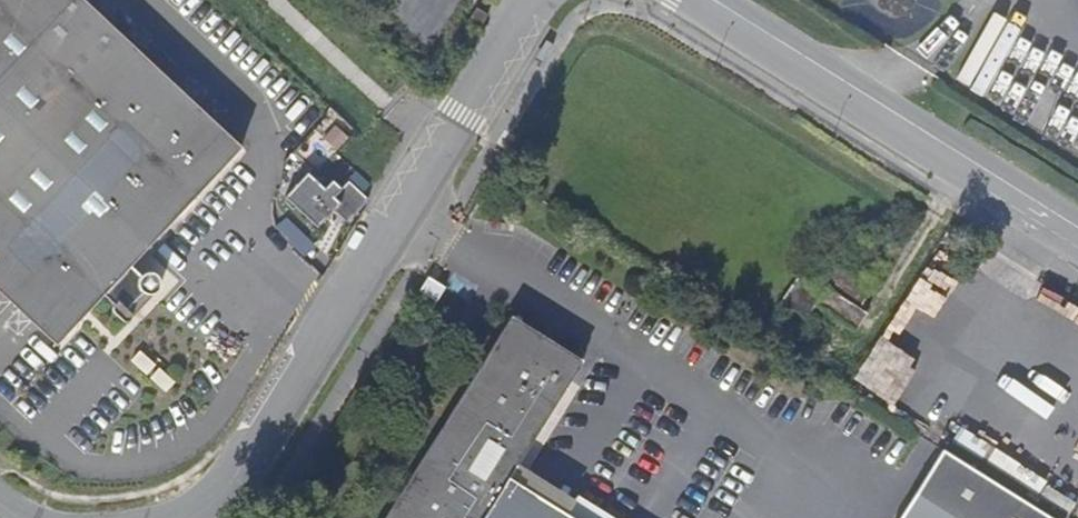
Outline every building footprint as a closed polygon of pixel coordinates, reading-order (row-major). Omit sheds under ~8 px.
[(57,341),(72,327),(104,294),(116,304),(114,308),(116,312),(120,316),(124,317),(128,316),(130,313),(130,310),(128,307),(143,292),(147,294),(153,294),(158,291),(161,288),(162,283),(161,279),(158,276),(156,273),(151,273),(148,273),(145,273),(142,275),(131,265),(151,244),(241,147),(83,0),(0,0),(0,288),(57,341)] [(471,21),(480,27),(488,15),(479,9),(471,21)] [(492,17),(488,15),(480,27),(484,29),(492,17)] [(362,196),(371,186),(358,173),(343,190),(334,182),(325,189),(309,175),(287,199),(319,228),(341,206),(355,218),(368,203),(362,196)] [(510,197),(517,185),(505,177),(498,190),(510,197)] [(859,309),(872,288),(832,262),(819,282),(826,288),(822,292),(816,303),(857,329),(867,314),(859,309)] [(447,289),(429,278),(419,293),(437,303),(438,303),(447,289)] [(505,483),(517,462),(581,359),(513,316),(387,517),(562,517),(505,483)] [(942,449),(899,517),(1052,517),(942,449)] [(517,462),(505,483),(562,517),(564,517),(577,499),(517,462)] [(577,499),(564,517),(614,517),(578,496),(577,499)]
